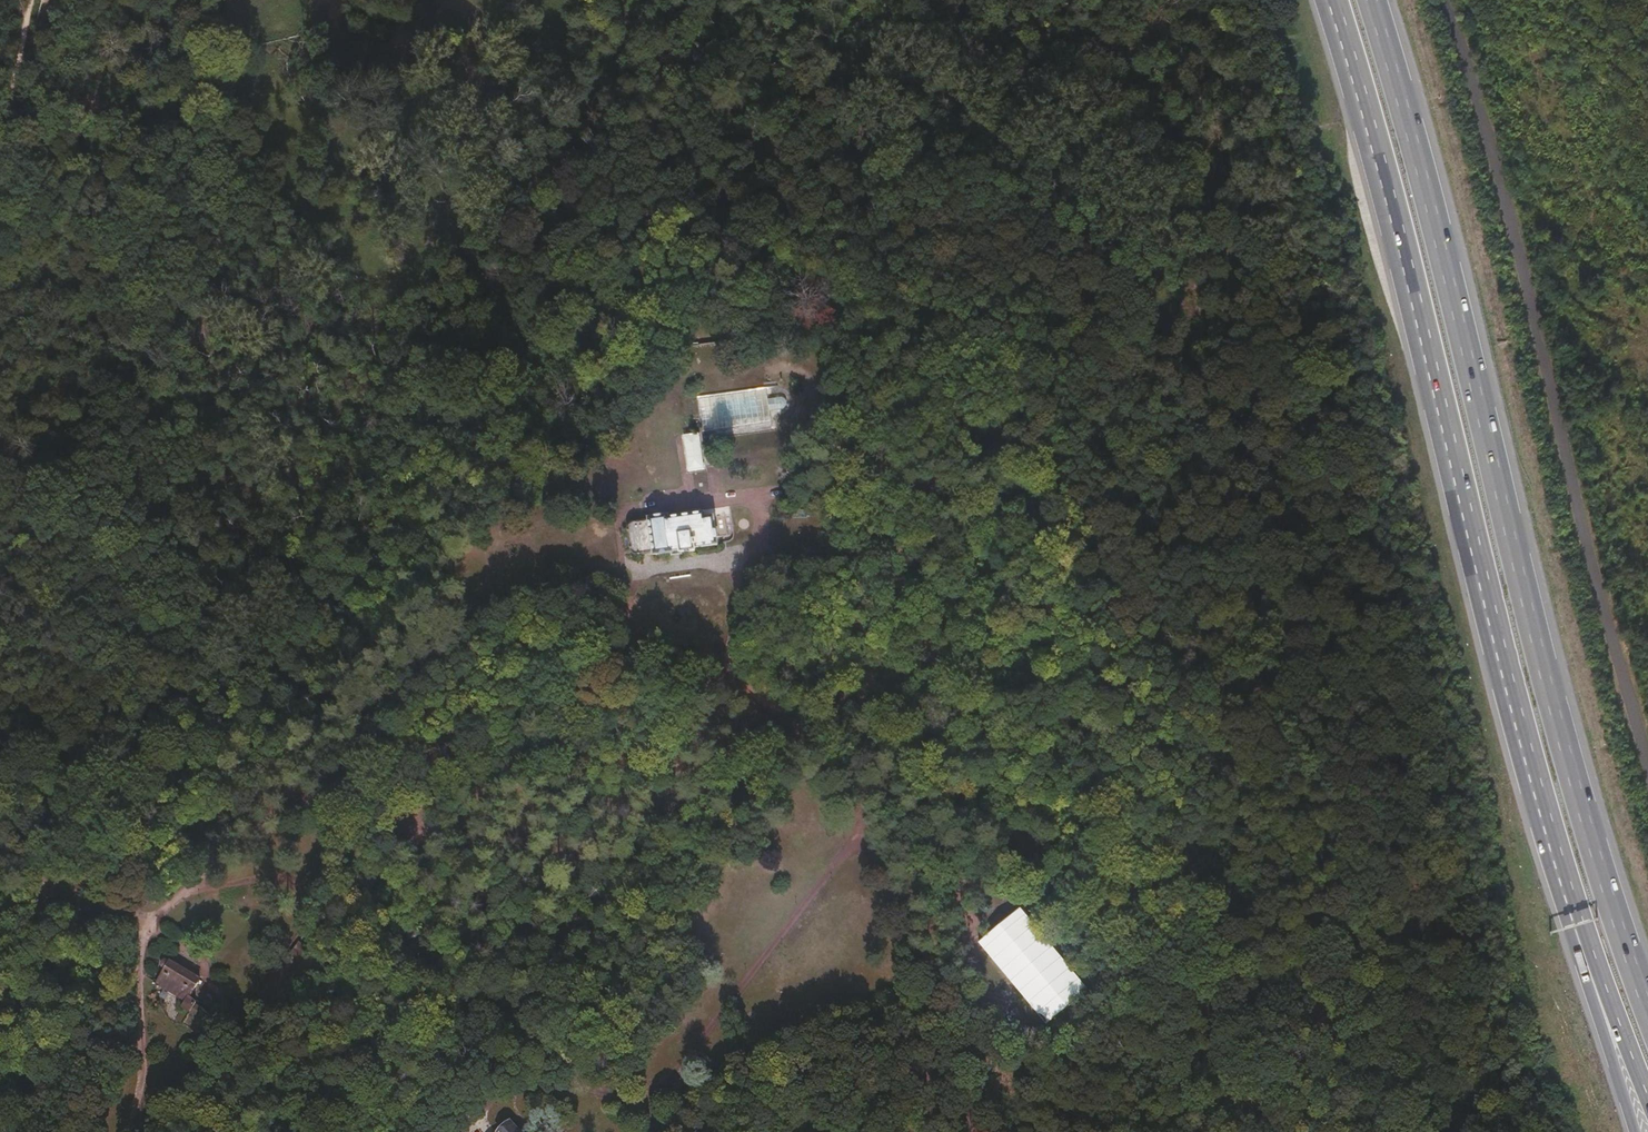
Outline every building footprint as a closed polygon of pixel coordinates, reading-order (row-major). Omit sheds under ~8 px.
[(631,57),(638,49),(632,46),(626,53),(631,57)] [(864,430),(852,438),(857,444),(868,436),(864,430)] [(732,505),(719,505),(720,536),(732,535),(732,505)] [(647,519),(630,521),(627,526),(630,550),(635,555),(671,552),(672,555),(679,555),(678,553),(695,551),(694,549),(717,546),(714,516),(704,516),(703,513),(669,518),(666,515),(648,517),(647,519)] [(1044,1021),(1087,988),(1022,903),(979,936),(1044,1021)] [(294,946),(305,954),(307,955),(310,951),(297,942),(294,946)] [(199,976),(168,958),(167,960),(162,960),(160,962),(161,969),(153,982),(182,1000),(179,1005),(194,1015),(200,1006),(188,995),(199,976)] [(1015,1006),(1007,1013),(1013,1021),(1008,1026),(1014,1032),(1027,1020),(1015,1006)] [(497,1131),(518,1131),(508,1122),(497,1131)]
